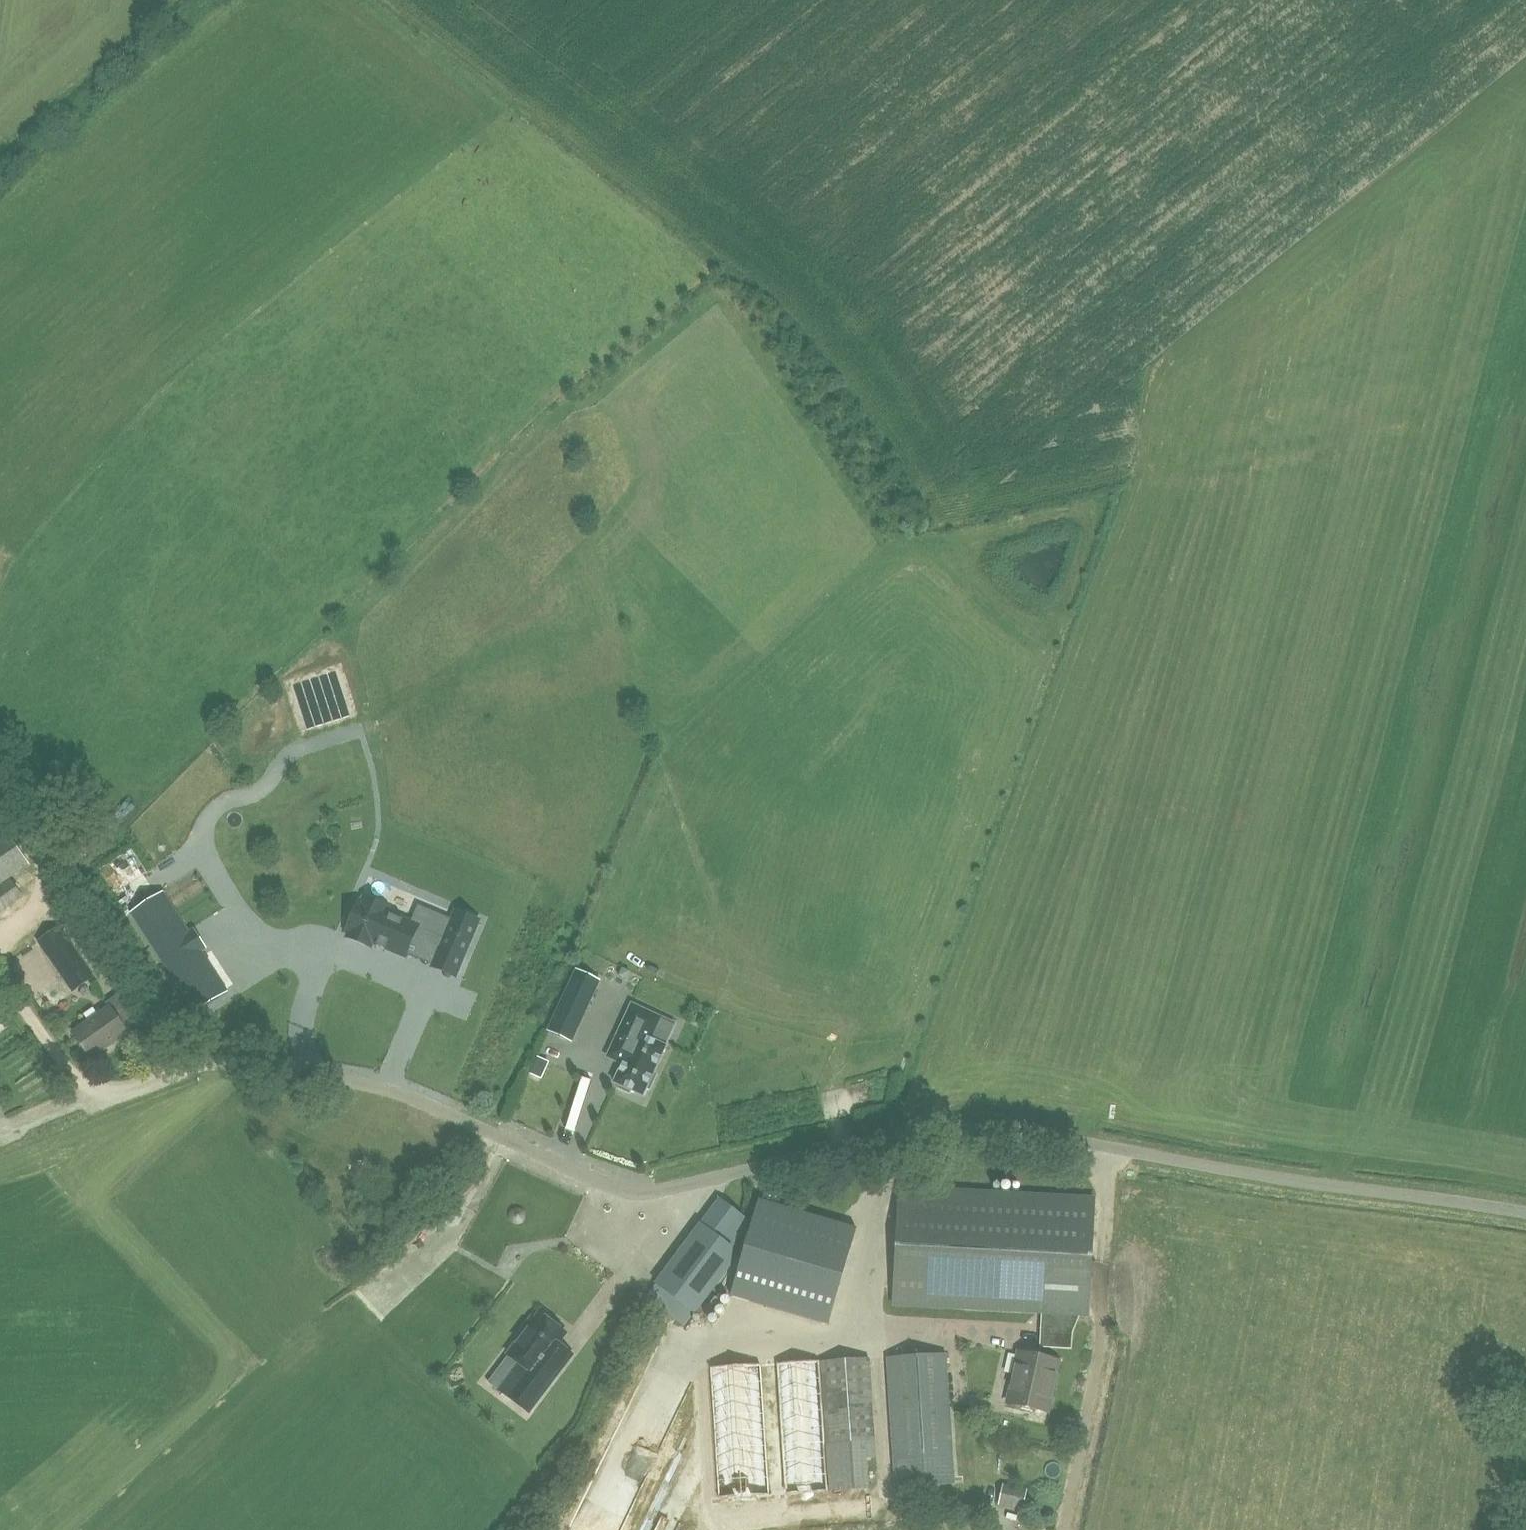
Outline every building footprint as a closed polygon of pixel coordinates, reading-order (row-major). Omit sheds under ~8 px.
[(0,825),(0,912),(22,896),(9,877),(29,864),(7,832),(6,833),(0,825)] [(229,991),(163,891),(130,912),(195,1013),(229,991)] [(464,954),(478,921),(456,912),(452,920),(418,906),(411,923),(384,912),(386,908),(364,899),(362,902),(360,901),(348,931),(350,932),(348,936),(370,945),(372,941),(404,955),(405,954),(417,959),(425,941),(441,947),(433,966),(455,975),(464,954)] [(47,953),(65,978),(85,965),(67,940),(58,926),(38,940),(47,953)] [(572,1041),(600,980),(575,969),(547,1029),(572,1041)] [(91,1058),(127,1032),(125,1028),(137,1020),(119,994),(106,1003),(109,1008),(73,1032),(91,1058)] [(632,1004),(618,1034),(607,1056),(623,1064),(614,1082),(619,1084),(617,1087),(629,1093),(631,1089),(643,1095),(646,1088),(650,1089),(657,1074),(653,1072),(674,1023),(647,1011),(632,1004)] [(549,1062),(537,1057),(530,1073),(541,1078),(549,1062)] [(1088,1316),(1090,1282),(1095,1200),(899,1189),(892,1304),(1041,1313),(1039,1346),(1071,1348),(1072,1332),(1079,1316),(1088,1316)] [(768,1200),(777,1197),(776,1192),(766,1194),(768,1200)] [(684,1326),(729,1266),(732,1248),(751,1222),(720,1199),(646,1297),(684,1326)] [(856,1228),(758,1200),(731,1294),(828,1323),(856,1228)] [(380,1283),(370,1291),(379,1303),(390,1296),(380,1283)] [(564,1332),(539,1313),(535,1319),(532,1317),(523,1328),(526,1330),(507,1354),(526,1369),(506,1395),(527,1411),(571,1354),(556,1343),(564,1332)] [(1054,1386),(1060,1361),(1020,1352),(1014,1377),(1054,1386)] [(895,1487),(954,1483),(946,1354),(887,1357),(895,1487)] [(787,1493),(827,1491),(824,1443),(873,1440),(868,1358),(778,1364),(782,1429),(787,1493)] [(719,1498),(769,1494),(761,1365),(711,1368),(719,1498)] [(1048,1412),(1054,1386),(1014,1377),(1008,1403),(1048,1412)] [(1022,1510),(1027,1489),(1003,1484),(998,1505),(1022,1510)] [(653,1529),(685,1529),(688,1521),(662,1510),(653,1529)]
